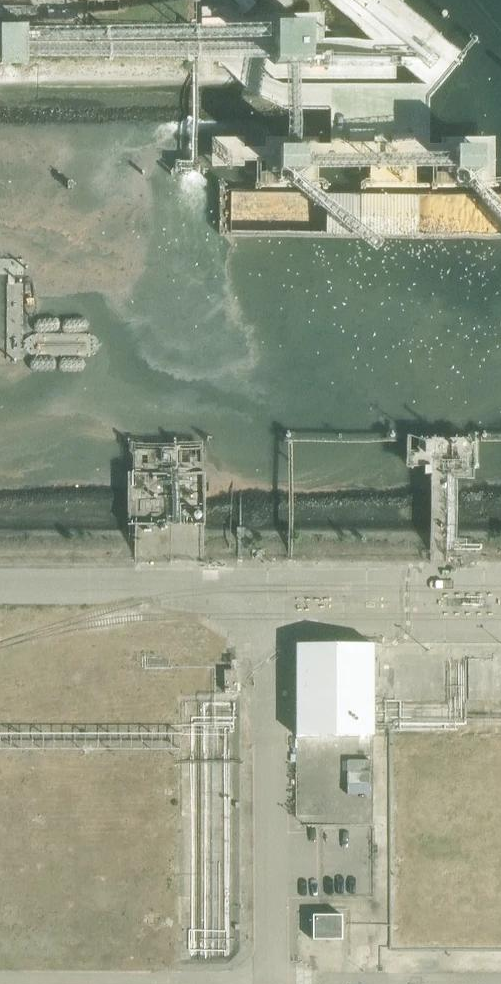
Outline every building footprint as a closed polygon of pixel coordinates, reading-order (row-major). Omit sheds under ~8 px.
[(3,6),(3,20),(36,20),(36,7),(3,6)] [(48,10),(48,20),(75,20),(75,10),(48,10)] [(318,17),(280,18),(280,29),(280,49),(280,57),(302,57),(318,56),(318,46),(318,17)] [(2,52),(2,62),(31,62),(31,52),(31,33),(31,25),(2,25),(2,34),(2,52)] [(291,136),(291,162),(306,162),(320,162),(320,150),(320,136),(303,136),(291,136)] [(466,148),(467,162),(480,162),(496,161),(495,136),(466,136),(466,148)] [(134,519),(162,519),(163,492),(134,492),(134,519)] [(319,597),(307,597),(307,609),(320,609),(319,597)] [(373,645),(295,645),(296,734),(312,733),(373,733),(373,645)] [(350,757),(349,781),(371,781),(372,757),(350,757)] [(342,915),(312,915),(312,940),(342,940),(342,915)]
